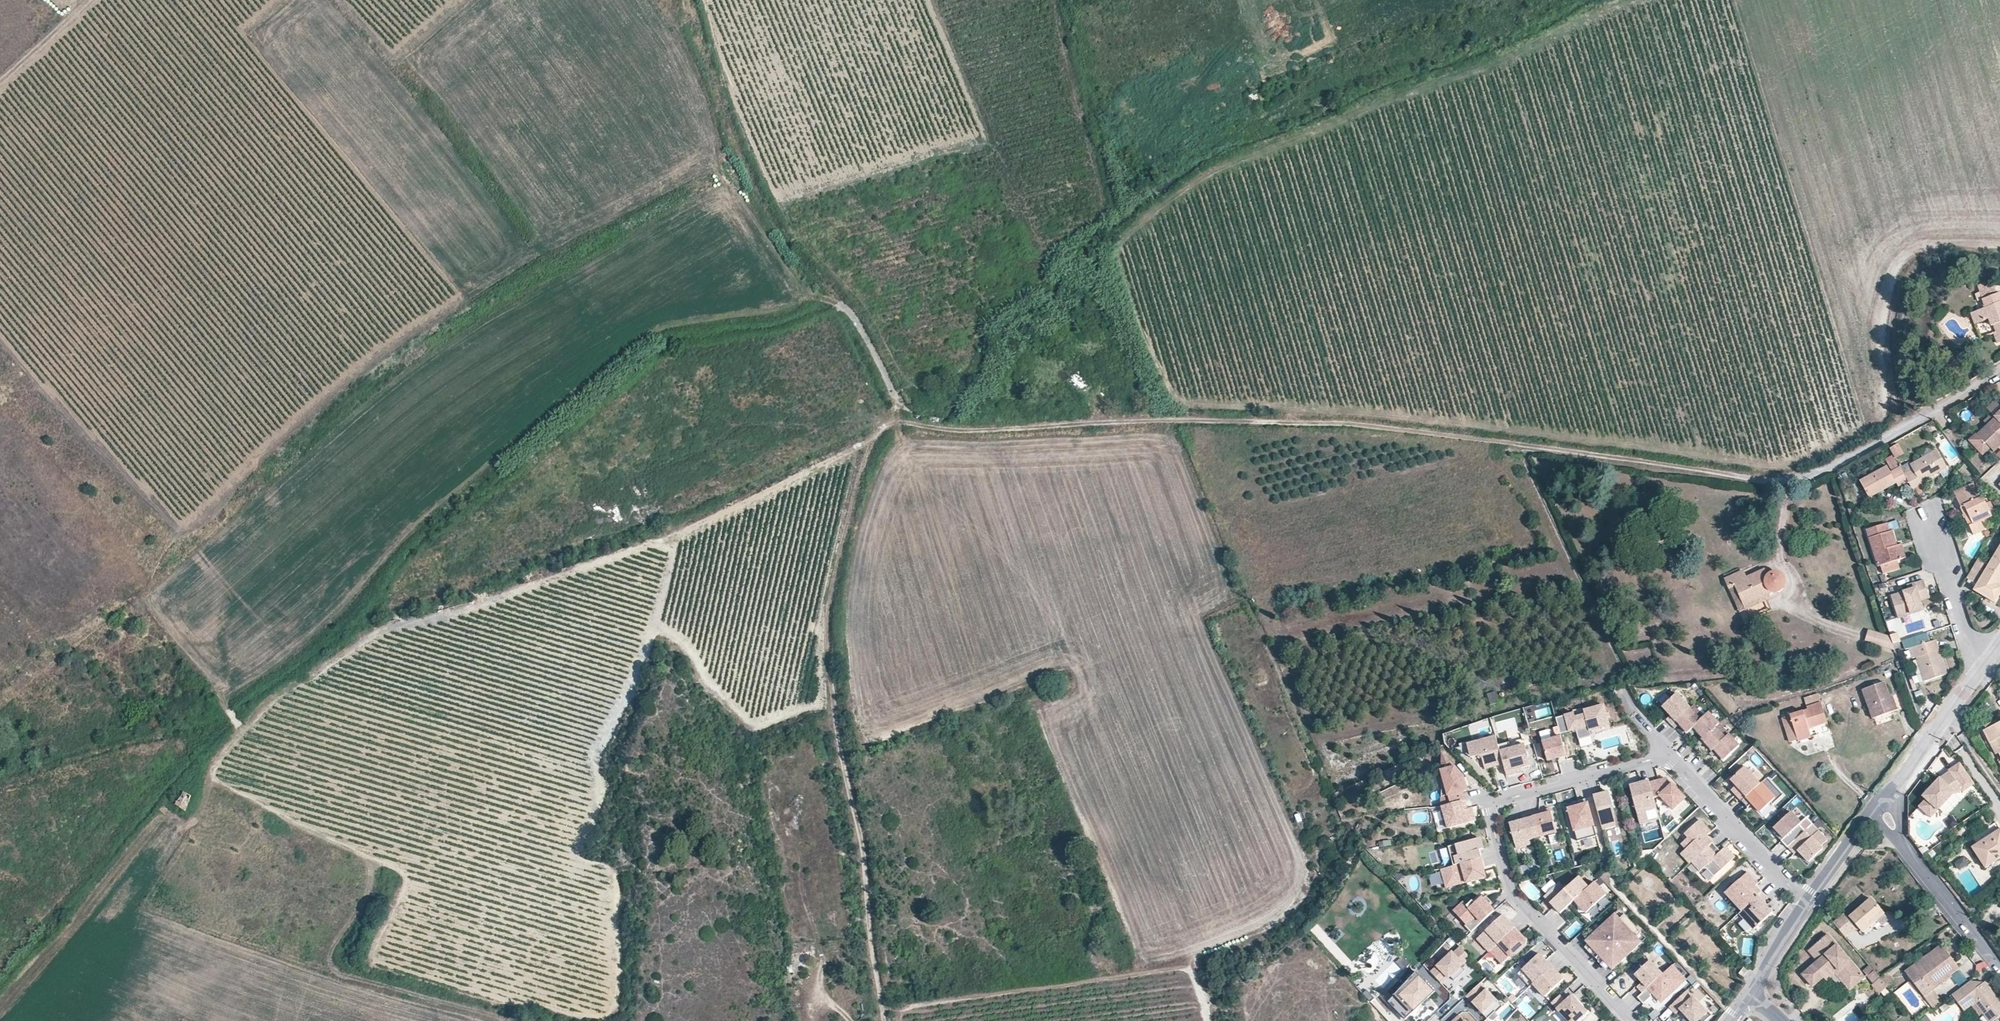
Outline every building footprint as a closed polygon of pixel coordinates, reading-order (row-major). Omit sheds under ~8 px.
[(1994,286),(1986,288),(1985,284),(1977,286),(1980,293),(1977,294),(1979,299),(1978,300),(1977,302),(1977,303),(1976,304),(1976,306),(1976,308),(1976,309),(1977,311),(1970,314),(1974,325),(1988,320),(1991,326),(1993,326),(1995,333),(1999,331),(1999,293),(1997,294),(1994,286)] [(1999,408),(1999,406),(1996,401),(1988,409),(1993,415),(1999,408)] [(1988,426),(1996,418),(1993,415),(1984,422),(1988,426)] [(1999,446),(1999,423),(1996,418),(1988,426),(1978,435),(1990,448),(1994,452),(1999,446)] [(1990,448),(1978,435),(1977,435),(1976,434),(1969,441),(1982,455),(1990,448)] [(1895,459),(1904,454),(1899,443),(1890,448),(1895,459)] [(1920,482),(1946,467),(1936,450),(1910,466),(1909,463),(1900,468),(1908,482),(1913,491),(1922,485),(1920,482)] [(1908,482),(1900,468),(1891,473),(1887,467),(1860,481),(1869,498),(1896,483),(1899,487),(1908,482)] [(1974,536),(1984,531),(1980,523),(1992,518),(1982,497),(1979,498),(1972,484),(1954,492),(1974,536)] [(1897,561),(1905,558),(1901,545),(1897,546),(1892,531),(1890,532),(1887,524),(1867,530),(1879,567),(1881,566),(1897,561)] [(1993,558),(1986,570),(1982,568),(1986,560),(1980,557),(1968,577),(1978,583),(1974,591),(1995,603),(1999,594),(1999,562),(1993,558)] [(1900,570),(1897,561),(1881,566),(1884,574),(1900,570)] [(1452,571),(1450,562),(1429,567),(1431,576),(1452,571)] [(1772,593),(1773,594),(1779,591),(1783,587),(1784,584),(1784,581),(1783,577),(1781,575),(1778,574),(1776,573),(1773,573),(1771,574),(1769,575),(1767,577),(1764,570),(1746,578),(1743,571),(1723,580),(1728,590),(1734,587),(1740,599),(1742,605),(1765,595),(1762,588),(1765,586),(1765,587),(1766,588),(1767,590),(1768,590),(1768,591),(1769,592),(1770,593),(1772,593)] [(1922,578),(1920,571),(1908,575),(1910,582),(1922,578)] [(1901,624),(1924,617),(1920,602),(1929,599),(1923,580),(1914,583),(1916,588),(1891,596),(1901,624)] [(1772,593),(1770,593),(1769,592),(1768,591),(1768,590),(1767,590),(1766,588),(1765,587),(1765,586),(1762,588),(1765,595),(1766,597),(1773,594),(1772,593)] [(1740,599),(1734,587),(1728,590),(1734,602),(1740,599)] [(1745,611),(1767,600),(1766,597),(1765,595),(1742,605),(1745,611)] [(1890,637),(1868,630),(1865,642),(1895,652),(1895,650),(1893,644),(1890,637)] [(1927,633),(1903,641),(1907,650),(1909,649),(1912,659),(1916,658),(1924,682),(1947,674),(1941,658),(1933,660),(1928,643),(1930,642),(1927,633)] [(1899,642),(1897,635),(1890,637),(1893,644),(1899,642)] [(1930,642),(1928,643),(1933,660),(1941,658),(1935,640),(1930,642)] [(1883,681),(1862,689),(1873,718),(1875,718),(1889,712),(1897,709),(1894,699),(1891,700),(1889,695),(1883,681)] [(1489,703),(1497,703),(1497,695),(1489,694),(1489,703)] [(1690,709),(1676,694),(1662,706),(1670,715),(1666,719),(1671,726),(1676,721),(1690,709)] [(1809,729),(1827,723),(1818,694),(1804,698),(1807,710),(1795,714),(1793,710),(1782,713),(1784,717),(1782,718),(1789,742),(1797,739),(1798,742),(1812,737),(1809,729)] [(1590,731),(1610,725),(1604,705),(1584,710),(1585,715),(1576,717),(1574,713),(1556,718),(1561,734),(1573,730),(1576,729),(1577,732),(1579,739),(1591,736),(1590,731)] [(1690,709),(1676,721),(1679,725),(1687,733),(1688,732),(1693,728),(1696,731),(1702,738),(1701,739),(1704,742),(1712,751),(1714,750),(1717,753),(1724,761),(1739,747),(1708,713),(1703,717),(1693,706),(1690,709)] [(1744,725),(1736,715),(1731,720),(1739,730),(1744,725)] [(1983,731),(1995,755),(1998,753),(1999,757),(1999,722),(1983,731)] [(1503,765),(1498,746),(1496,737),(1467,745),(1470,759),(1478,757),(1482,759),(1485,770),(1503,765)] [(1548,761),(1566,755),(1561,737),(1543,742),(1548,761)] [(1503,765),(1506,776),(1514,774),(1513,770),(1530,766),(1524,745),(1511,749),(1509,743),(1498,746),(1503,765)] [(1463,777),(1443,754),(1441,807),(1464,801),(1462,792),(1467,790),(1463,777)] [(1974,784),(1960,764),(1948,771),(1949,773),(1940,779),(1923,796),(1922,796),(1925,799),(1918,806),(1928,816),(1935,810),(1936,811),(1955,792),(1957,794),(1961,791),(1963,793),(1974,784)] [(1496,768),(1499,786),(1506,784),(1503,767),(1496,768)] [(1741,801),(1760,784),(1744,767),(1730,780),(1735,785),(1733,788),(1737,793),(1735,795),(1741,801)] [(1783,795),(1766,778),(1760,784),(1741,801),(1747,808),(1750,805),(1752,804),(1754,806),(1760,812),(1770,803),(1772,805),(1783,795)] [(1687,802),(1666,779),(1649,783),(1653,798),(1660,796),(1675,813),(1687,802)] [(1735,785),(1730,780),(1727,783),(1733,788),(1735,785)] [(1636,784),(1629,786),(1640,824),(1659,819),(1653,798),(1649,783),(1649,781),(1639,784),(1640,787),(1637,788),(1636,784)] [(187,812),(193,797),(183,792),(176,807),(187,812)] [(1616,827),(1613,808),(1609,809),(1609,806),(1613,805),(1609,792),(1593,797),(1603,830),(1616,827)] [(1574,804),(1568,806),(1577,841),(1596,836),(1586,799),(1578,801),(1578,802),(1579,806),(1575,807),(1574,804)] [(1475,821),(1472,808),(1467,809),(1464,801),(1441,807),(1447,829),(1475,821)] [(1556,832),(1550,809),(1531,814),(1537,838),(1556,832)] [(1788,847),(1805,831),(1799,825),(1801,823),(1791,812),(1773,828),(1783,839),(1781,841),(1787,848),(1788,847)] [(1531,814),(1530,814),(1521,816),(1522,821),(1509,824),(1516,849),(1530,845),(1529,840),(1537,838),(1531,814)] [(1692,862),(1712,843),(1706,836),(1711,832),(1700,820),(1684,834),(1688,838),(1681,844),(1686,849),(1681,854),(1690,864),(1692,862)] [(1820,847),(1827,840),(1812,824),(1805,831),(1788,847),(1794,854),(1796,853),(1798,851),(1802,855),(1809,862),(1822,849),(1820,847)] [(1999,858),(1999,830),(1972,848),(1986,868),(1999,858)] [(1478,851),(1475,840),(1448,847),(1453,866),(1480,859),(1478,851)] [(1712,843),(1692,862),(1698,869),(1701,867),(1705,867),(1712,875),(1733,856),(1725,847),(1720,852),(1719,853),(1716,851),(1718,849),(1712,843)] [(1641,861),(1640,856),(1632,863),(1635,866),(1641,861)] [(1963,856),(1954,863),(1960,870),(1969,863),(1963,856)] [(1486,878),(1480,859),(1453,866),(1440,870),(1445,888),(1465,883),(1465,881),(1470,879),(1471,882),(1486,878)] [(1440,872),(1428,875),(1431,887),(1443,885),(1440,872)] [(1741,911),(1761,893),(1755,886),(1758,884),(1747,872),(1738,881),(1739,882),(1736,885),(1735,884),(1725,893),(1741,911)] [(1574,901),(1588,888),(1578,877),(1564,890),(1558,884),(1544,897),(1560,914),(1574,901)] [(1586,914),(1606,895),(1594,882),(1588,888),(1574,901),(1586,914)] [(1754,930),(1773,912),(1763,902),(1766,899),(1761,893),(1741,911),(1739,913),(1754,930)] [(1471,933),(1494,911),(1488,905),(1491,903),(1486,897),(1483,899),(1481,897),(1475,904),(1473,905),(1470,903),(1466,906),(1463,903),(1453,912),(1466,925),(1465,926),(1471,933)] [(1883,913),(1871,899),(1850,917),(1858,927),(1864,935),(1879,923),(1875,919),(1883,913)] [(1499,910),(1512,919),(1518,911),(1505,902),(1499,910)] [(1619,919),(1624,915),(1619,910),(1614,914),(1619,919)] [(1856,928),(1843,913),(1833,922),(1846,937),(1856,928)] [(1452,914),(1447,919),(1459,929),(1464,924),(1452,914)] [(1472,935),(1477,939),(1498,918),(1493,914),(1472,935)] [(1624,915),(1619,919),(1614,914),(1585,941),(1612,970),(1641,943),(1636,938),(1641,933),(1624,915)] [(1477,939),(1490,952),(1490,951),(1515,929),(1515,928),(1503,915),(1477,939)] [(1502,964),(1515,952),(1513,950),(1515,949),(1517,950),(1527,942),(1515,929),(1490,951),(1502,964)] [(1641,943),(1646,939),(1641,933),(1636,938),(1641,943)] [(1864,979),(1827,934),(1808,950),(1818,962),(1802,974),(1813,986),(1824,977),(1826,980),(1835,973),(1850,991),(1864,979)] [(1959,968),(1942,945),(1905,972),(1924,996),(1933,989),(1951,977),(1950,975),(1959,968)] [(1464,972),(1460,967),(1470,959),(1460,948),(1453,955),(1451,953),(1430,973),(1440,984),(1446,978),(1448,979),(1449,977),(1453,982),(1464,972)] [(1533,984),(1551,967),(1539,954),(1517,975),(1529,988),(1533,984)] [(1410,965),(1403,957),(1399,960),(1406,969),(1410,965)] [(1637,987),(1643,993),(1663,974),(1650,960),(1635,975),(1642,983),(1637,987)] [(1985,961),(1975,965),(1978,974),(1989,969),(1985,961)] [(1643,993),(1637,998),(1643,1004),(1651,997),(1650,995),(1653,993),(1661,1002),(1685,980),(1672,966),(1663,974),(1643,993)] [(1749,970),(1745,966),(1739,974),(1743,977),(1749,970)] [(1545,997),(1563,980),(1551,967),(1533,984),(1545,997)] [(1887,986),(1894,980),(1888,972),(1880,978),(1887,986)] [(1420,1002),(1425,997),(1427,1000),(1434,992),(1417,974),(1404,985),(1407,989),(1390,1005),(1404,1020),(1422,1004),(1420,1002)] [(1887,986),(1880,978),(1871,985),(1879,994),(1887,987),(1887,986)] [(1985,982),(1976,988),(1971,981),(1952,995),(1965,1011),(1975,1003),(1989,1020),(1994,1020),(1999,1016),(1999,1002),(1985,982)] [(1498,1012),(1504,1006),(1482,982),(1468,995),(1489,1018),(1497,1011),(1498,1012)] [(1407,989),(1404,985),(1385,1003),(1390,1005),(1407,989)] [(1943,1002),(1933,989),(1924,996),(1933,1009),(1943,1002)] [(1686,991),(1670,1006),(1677,1013),(1680,1010),(1691,1020),(1697,1020),(1699,1020),(1700,1020),(1705,1020),(1710,1016),(1686,991)] [(1517,999),(1513,994),(1509,999),(1513,1003),(1517,999)] [(1571,996),(1565,1002),(1559,996),(1548,1006),(1554,1013),(1558,1009),(1568,1020),(1576,1020),(1586,1012),(1571,996)] [(1435,1013),(1443,1020),(1446,1020),(1460,1007),(1451,997),(1435,1013)] [(1385,1003),(1402,1020),(1404,1020),(1390,1005),(1385,1003)] [(1605,1009),(1599,1003),(1595,1007),(1600,1013),(1605,1009)]
